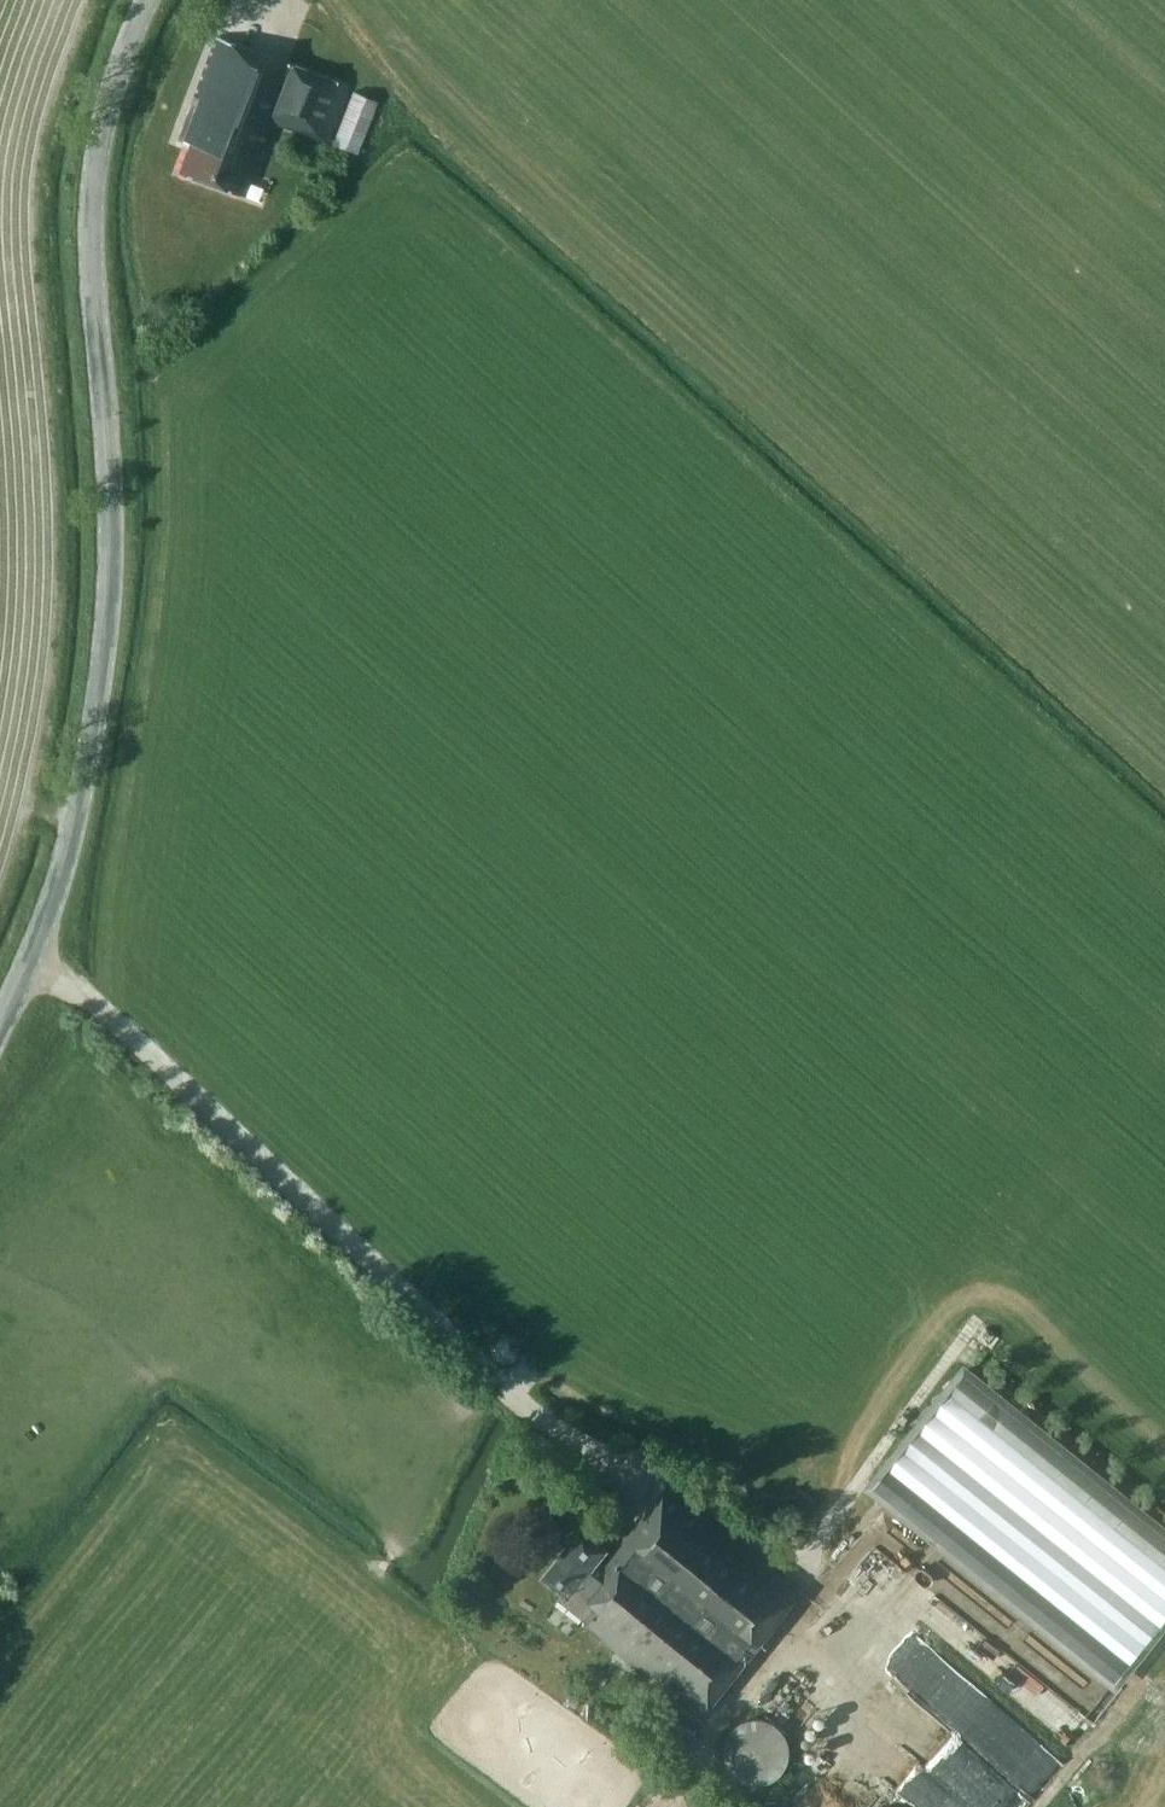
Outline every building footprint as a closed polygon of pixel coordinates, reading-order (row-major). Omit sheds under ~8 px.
[(351,87),(215,37),(177,139),(190,143),(178,174),(249,200),(277,124),(330,143),(351,87)] [(380,101),(354,91),(334,143),(360,153),(380,101)] [(1164,1634),(1164,1536),(975,1379),(883,1490),(1121,1688),(1164,1634)] [(801,1590),(669,1484),(630,1532),(628,1531),(605,1560),(599,1554),(606,1545),(581,1526),(543,1573),(563,1589),(560,1594),(588,1617),(583,1623),(699,1716),(801,1590)] [(636,1503),(621,1491),(600,1517),(615,1529),(636,1503)] [(611,1676),(604,1670),(595,1680),(602,1686),(611,1676)] [(976,1806),(998,1806),(1019,1783),(940,1714),(910,1749),(976,1806)] [(782,1784),(796,1732),(744,1718),(730,1770),(782,1784)]
